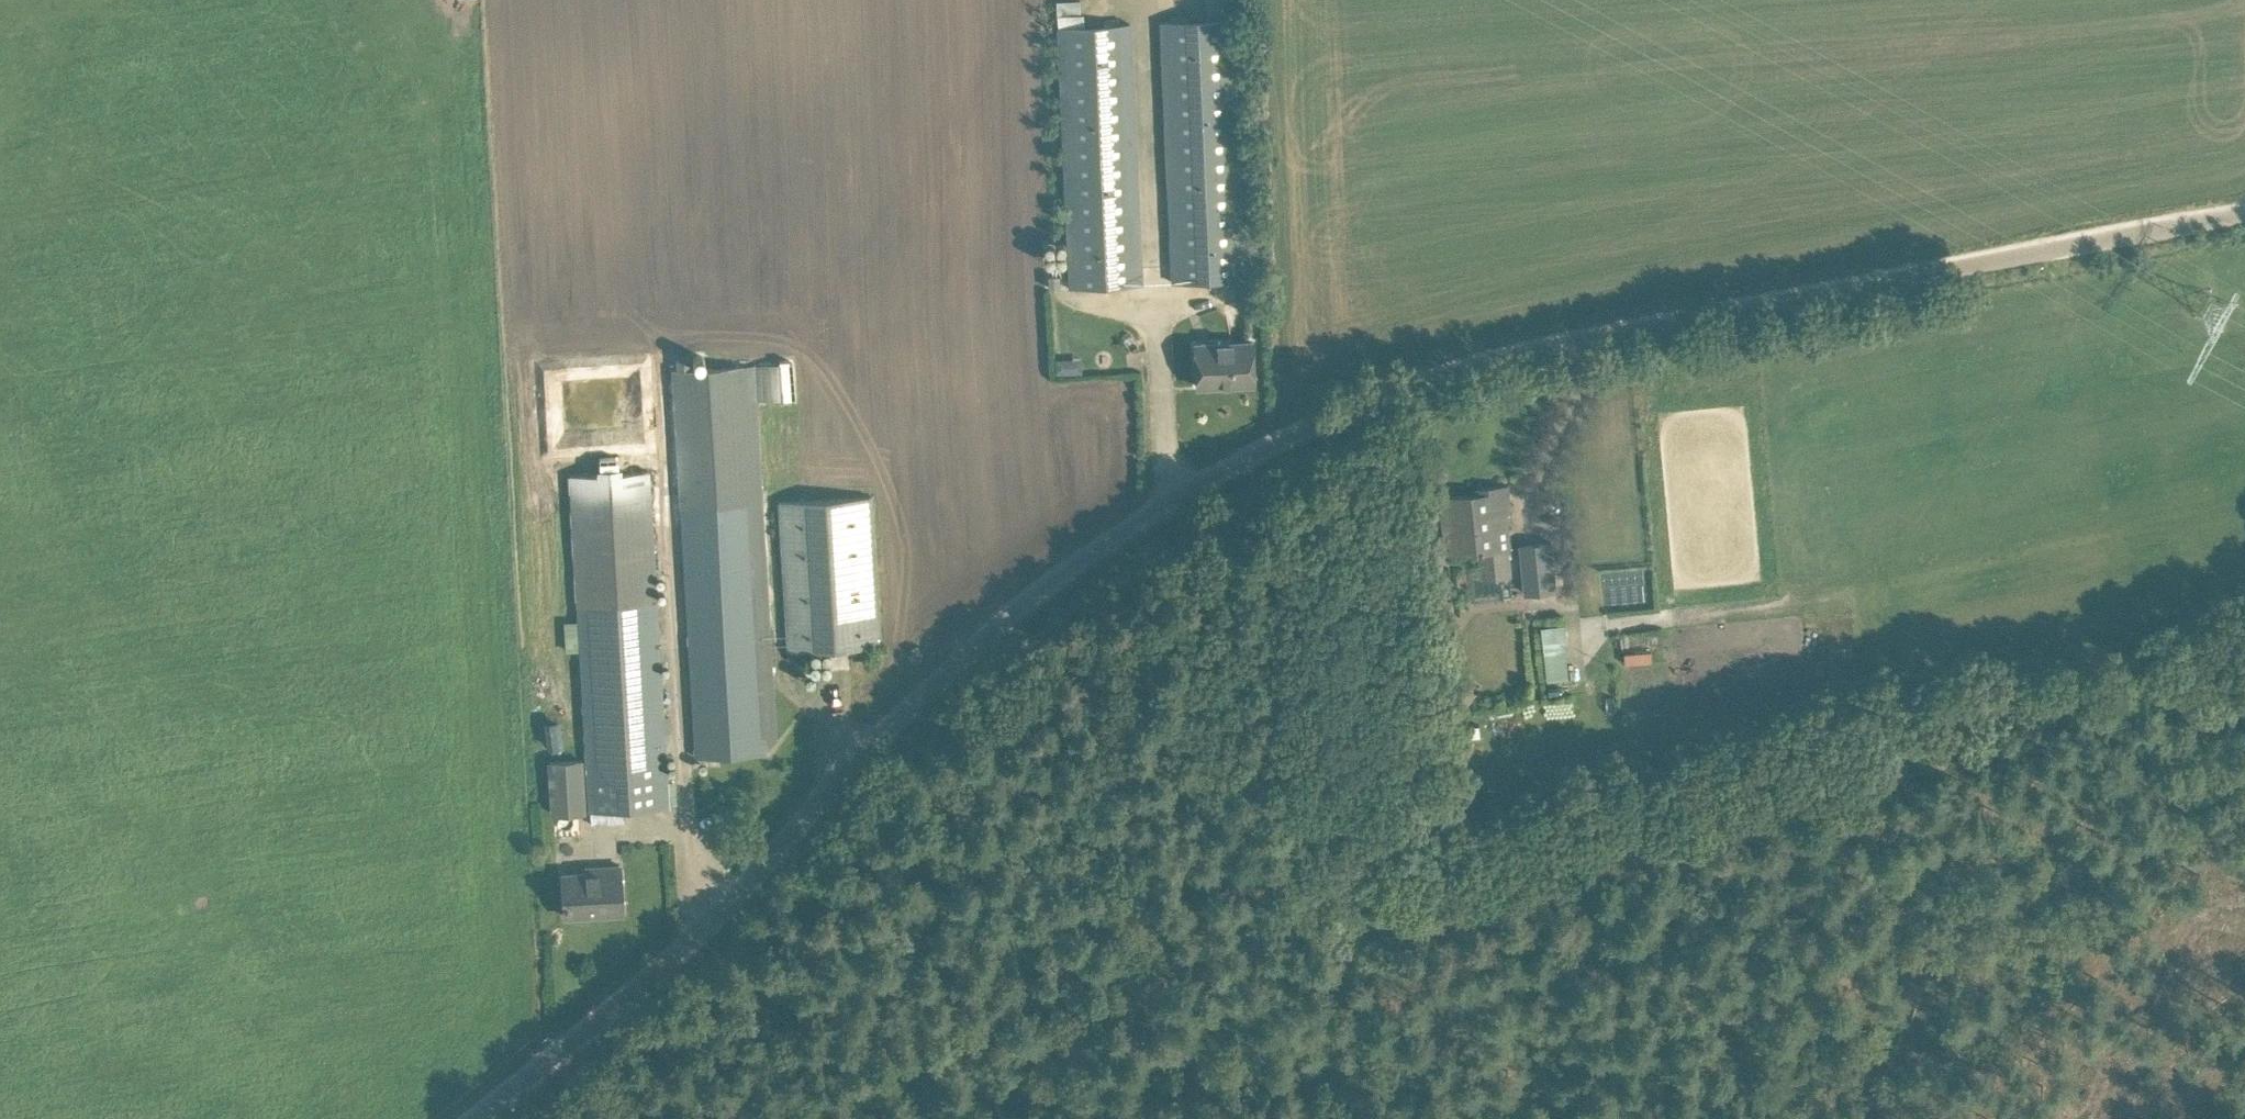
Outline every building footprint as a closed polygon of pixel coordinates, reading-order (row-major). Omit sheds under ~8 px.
[(1058,28),(1056,28),(1069,287),(1142,283),(1129,22),(1085,26),(1084,13),(1082,13),(1081,0),(1066,0),(1056,1),(1058,28)] [(1159,20),(1172,281),(1244,277),(1244,274),(1260,274),(1258,238),(1242,238),(1232,14),(1231,0),(1206,0),(1207,16),(1159,20)] [(1252,340),(1194,343),(1196,385),(1254,382),(1252,340)] [(1059,371),(1086,370),(1086,356),(1058,357),(1059,371)] [(673,368),(696,756),(765,752),(744,365),(673,368)] [(600,473),(571,475),(576,564),(578,605),(589,788),(590,810),(668,805),(667,783),(656,601),(653,557),(648,471),(619,472),(618,463),(616,463),(616,459),(599,460),(600,473)] [(1477,488),(1477,493),(1441,497),(1445,534),(1442,534),(1444,553),(1513,547),(1510,512),(1513,512),(1510,485),(1477,488)] [(779,501),(788,651),(879,645),(870,495),(779,501)] [(1551,541),(1520,544),(1524,592),(1556,589),(1551,541)] [(567,652),(581,651),(579,622),(565,623),(567,652)] [(1567,623),(1544,626),(1549,679),(1570,677),(1568,650),(1570,650),(1568,623),(1567,623)] [(620,870),(562,873),(565,915),(586,914),(585,909),(603,908),(603,913),(623,911),(620,870)]
